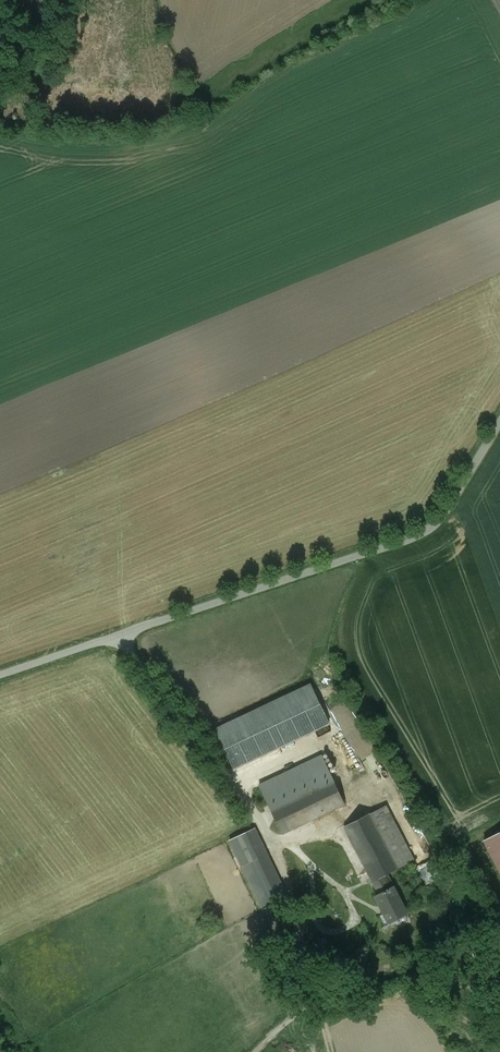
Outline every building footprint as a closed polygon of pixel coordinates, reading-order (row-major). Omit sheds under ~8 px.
[(311,682),(214,728),(234,770),(331,724),(311,682)] [(322,755),(259,783),(282,833),(345,803),(322,755)] [(413,860),(385,806),(371,813),(399,868),(413,860)] [(399,868),(371,813),(344,827),(372,881),(384,875),(385,876),(388,874),(399,868)] [(256,828),(229,841),(262,910),(290,897),(256,828)] [(484,841),(499,872),(499,833),(484,841)] [(407,914),(388,877),(386,878),(385,876),(384,875),(372,881),(378,894),(375,896),(384,914),(380,916),(385,925),(407,914)] [(438,938),(426,947),(429,952),(441,943),(438,938)]
